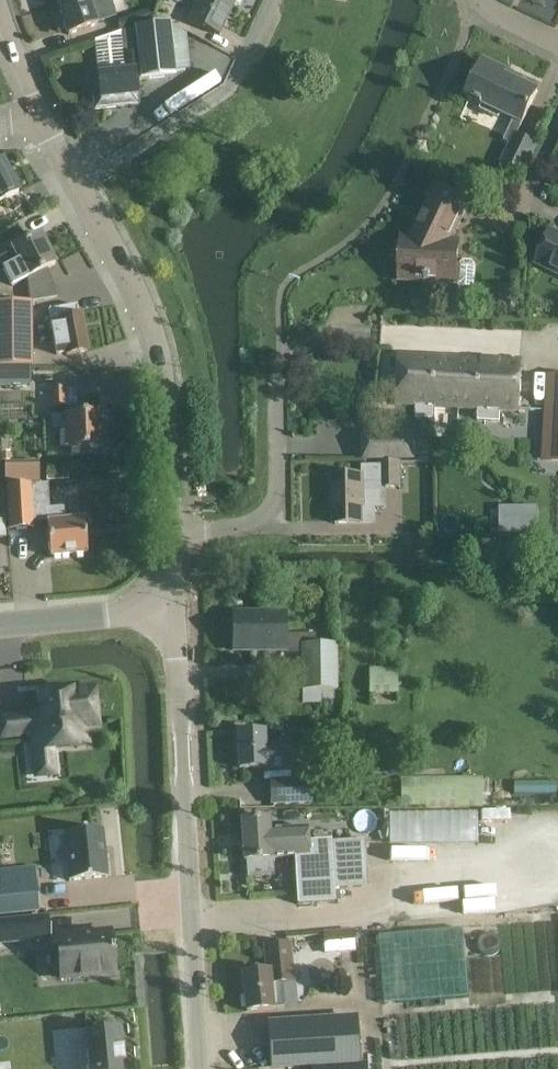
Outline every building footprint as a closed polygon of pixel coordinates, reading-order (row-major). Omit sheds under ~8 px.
[(89,28),(97,26),(95,21),(115,15),(111,2),(114,1),(113,0),(69,0),(58,4),(68,35),(89,28)] [(199,27),(219,36),(234,5),(222,0),(197,0),(187,21),(199,27)] [(148,11),(117,21),(120,31),(151,21),(148,11)] [(136,81),(175,77),(175,71),(190,70),(186,34),(170,27),(122,32),(126,72),(98,75),(98,82),(92,82),(95,109),(138,105),(136,81)] [(524,173),(536,145),(516,136),(537,92),(503,75),(505,72),(484,62),(467,98),(475,102),(474,104),(482,107),(483,105),(514,120),(504,140),(512,144),(503,163),(504,163),(524,173)] [(180,91),(185,102),(220,85),(215,74),(180,91)] [(0,163),(0,203),(18,193),(2,162),(0,163)] [(411,239),(402,238),(399,280),(456,283),(459,241),(450,241),(468,201),(436,186),(411,239)] [(555,241),(547,237),(535,264),(555,273),(557,275),(557,235),(555,241)] [(0,258),(0,265),(12,286),(26,279),(55,265),(40,236),(12,250),(12,251),(0,258)] [(459,265),(458,291),(462,296),(470,296),(474,292),(476,265),(472,261),(464,261),(459,265)] [(504,303),(504,309),(508,314),(514,315),(520,311),(520,304),(516,299),(509,298),(504,303)] [(31,367),(31,303),(0,304),(0,368),(31,367)] [(65,354),(66,356),(87,352),(81,316),(79,316),(77,305),(49,311),(56,355),(65,354)] [(415,418),(435,419),(435,407),(459,409),(461,360),(399,357),(396,405),(416,406),(415,418)] [(477,420),(499,422),(500,411),(519,412),(521,385),(522,363),(461,360),(459,409),(478,409),(477,420)] [(43,373),(44,387),(65,386),(64,372),(43,373)] [(542,464),(557,464),(557,376),(546,376),(542,464)] [(0,378),(0,392),(22,392),(22,378),(0,378)] [(65,389),(49,390),(50,408),(65,407),(65,389)] [(65,415),(66,450),(103,449),(102,414),(65,415)] [(364,459),(412,459),(412,435),(364,435),(364,459)] [(10,452),(1,452),(1,462),(10,461),(10,452)] [(39,462),(4,462),(4,484),(39,483),(39,462)] [(356,476),(334,476),(335,524),(357,524),(361,524),(361,523),(374,523),(374,509),(373,491),(381,491),(381,488),(386,488),(401,488),(400,462),(379,462),(379,467),(363,467),(363,476),(356,476)] [(9,530),(33,528),(30,484),(7,485),(9,530)] [(64,508),(46,509),(47,522),(50,557),(87,554),(84,519),(65,521),(64,508)] [(302,650),(303,690),(335,690),(335,646),(316,646),(316,635),(285,636),(285,614),(233,614),(234,651),(302,650)] [(366,694),(397,696),(398,668),(367,668),(366,694)] [(45,715),(2,720),(4,746),(33,743),(36,771),(57,769),(54,748),(86,745),(84,724),(96,722),(93,694),(70,696),(69,692),(42,695),(45,715)] [(264,773),(286,772),(292,772),(291,741),(266,742),(265,733),(238,734),(239,769),(264,768),(264,773)] [(400,781),(401,808),(426,808),(426,810),(483,810),(482,778),(400,781)] [(529,780),(494,780),(494,797),(529,797),(529,780)] [(312,803),(312,781),(270,781),(270,803),(312,803)] [(557,901),(557,810),(478,812),(478,903),(557,901)] [(388,813),(389,847),(478,847),(477,812),(388,813)] [(244,862),(248,861),(249,877),(272,875),(271,860),(295,858),(293,832),(270,833),(269,819),(241,821),(244,862)] [(0,828),(0,846),(12,845),(10,827),(0,828)] [(103,830),(63,834),(68,882),(108,878),(103,830)] [(308,831),(293,832),(295,858),(298,905),(334,903),(333,890),(369,888),(366,839),(309,843),(308,831)] [(0,887),(0,914),(39,910),(37,883),(0,887)] [(0,923),(0,943),(47,939),(45,919),(0,923)] [(325,955),(356,952),(354,930),(323,933),(325,955)] [(463,930),(377,937),(383,1006),(468,999),(463,930)] [(79,934),(57,937),(61,977),(114,972),(110,934),(79,937),(79,934)] [(478,945),(477,945),(478,946),(478,947),(478,949),(478,950),(479,951),(480,952),(480,953),(481,954),(482,954),(483,955),(484,956),(485,956),(487,956),(488,957),(489,957),(490,957),(491,956),(493,956),(494,956),(495,955),(496,954),(497,954),(498,953),(498,952),(499,951),(500,950),(500,949),(500,948),(501,946),(501,945),(501,944),(500,943),(500,942),(500,940),(499,939),(498,938),(498,937),(497,937),(496,936),(495,935),(494,935),(493,934),(492,934),(491,934),(490,934),(488,934),(487,934),(486,934),(485,934),(484,935),(483,935),(482,936),(481,937),(480,938),(479,939),(479,940),(478,941),(478,942),(478,943),(478,945)] [(243,974),(247,1012),(284,1008),(281,983),(293,982),(289,945),(265,947),(267,972),(243,974)] [(357,1019),(268,1025),(271,1068),(305,1066),(311,1066),(359,1063),(357,1019)] [(78,1049),(80,1068),(122,1068),(118,1030),(85,1033),(87,1048),(78,1049)]
